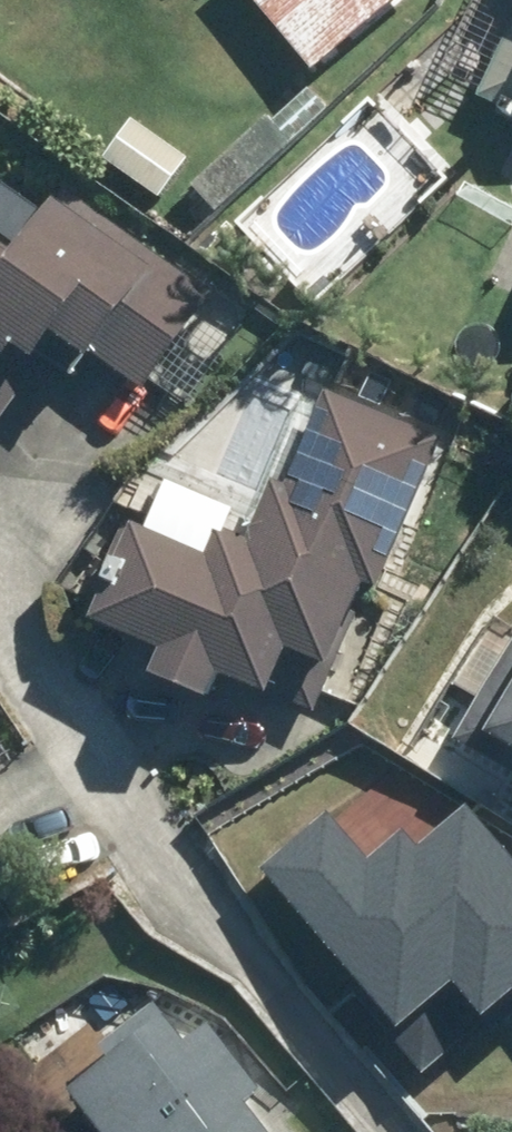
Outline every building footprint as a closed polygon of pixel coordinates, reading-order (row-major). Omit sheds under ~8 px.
[(303,79),(396,0),(237,0),(303,79)] [(471,103),(511,121),(511,11),(471,103)] [(152,347),(229,219),(0,81),(0,256),(152,347)] [(213,576),(373,624),(444,386),(285,338),(213,576)] [(315,862),(472,1038),(511,1003),(511,765),(474,722),(315,862)] [(75,1131),(312,1131),(229,991),(53,1094),(75,1131)] [(3,1118),(0,1120),(0,1131),(11,1131),(3,1118)]
